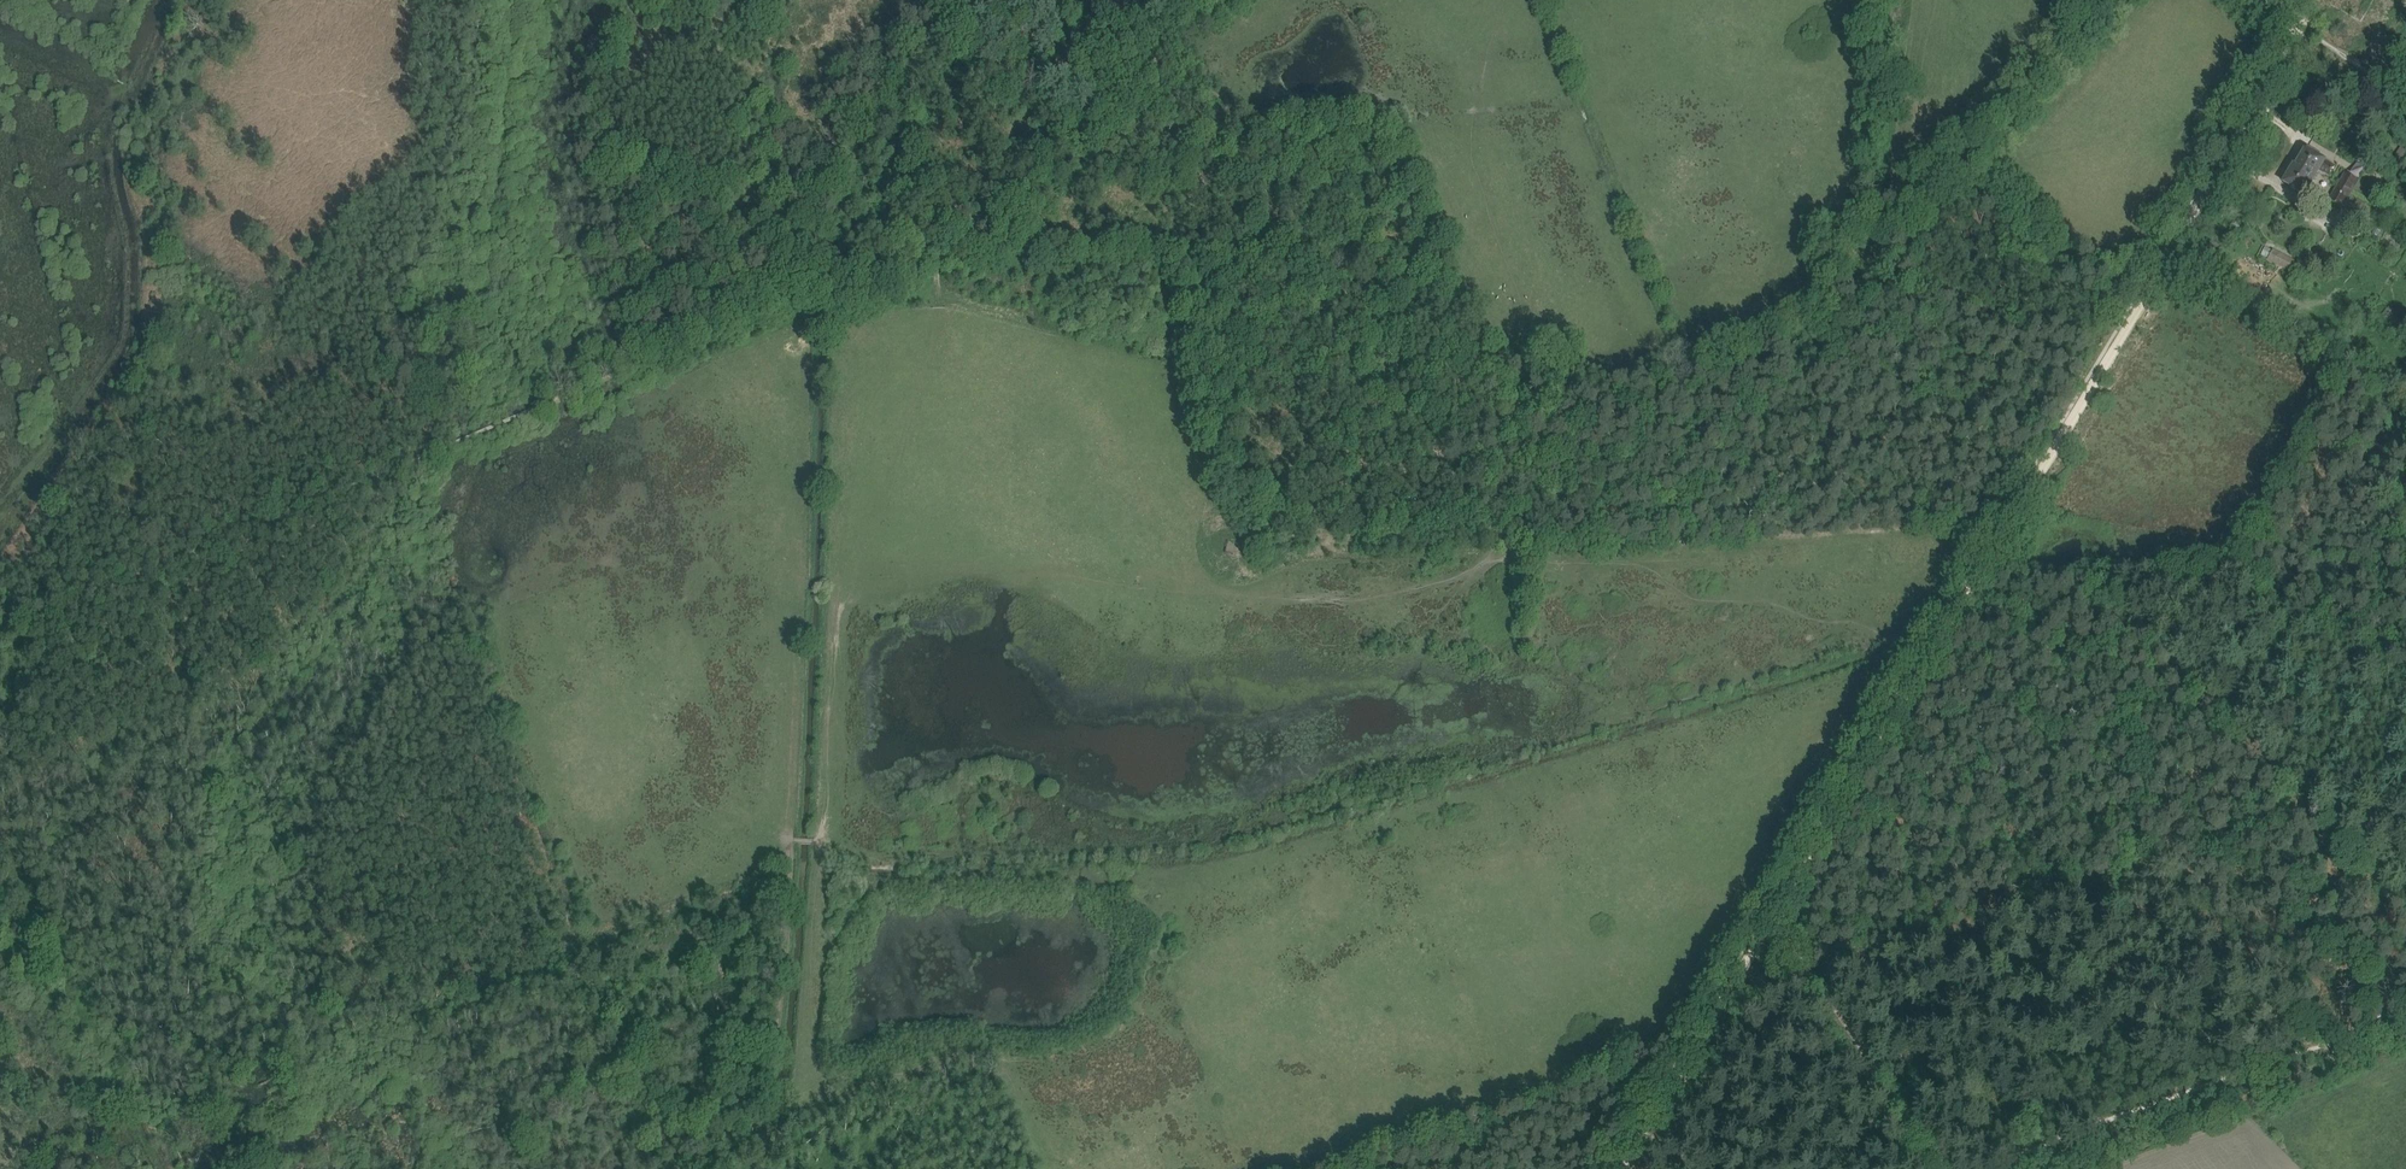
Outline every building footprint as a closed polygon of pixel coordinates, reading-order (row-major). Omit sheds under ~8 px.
[(2297,166),(2315,177),(2317,173),(2322,176),(2325,173),(2330,176),(2336,167),(2317,156),(2306,150),(2297,166)] [(2315,177),(2297,166),(2294,165),(2284,183),(2304,195),(2315,177)] [(2366,205),(2350,195),(2358,183),(2345,174),(2328,200),(2341,209),(2342,208),(2359,218),(2366,205)] [(2265,247),(2261,255),(2268,259),(2267,260),(2291,273),(2297,262),(2273,249),(2272,250),(2265,247)]
